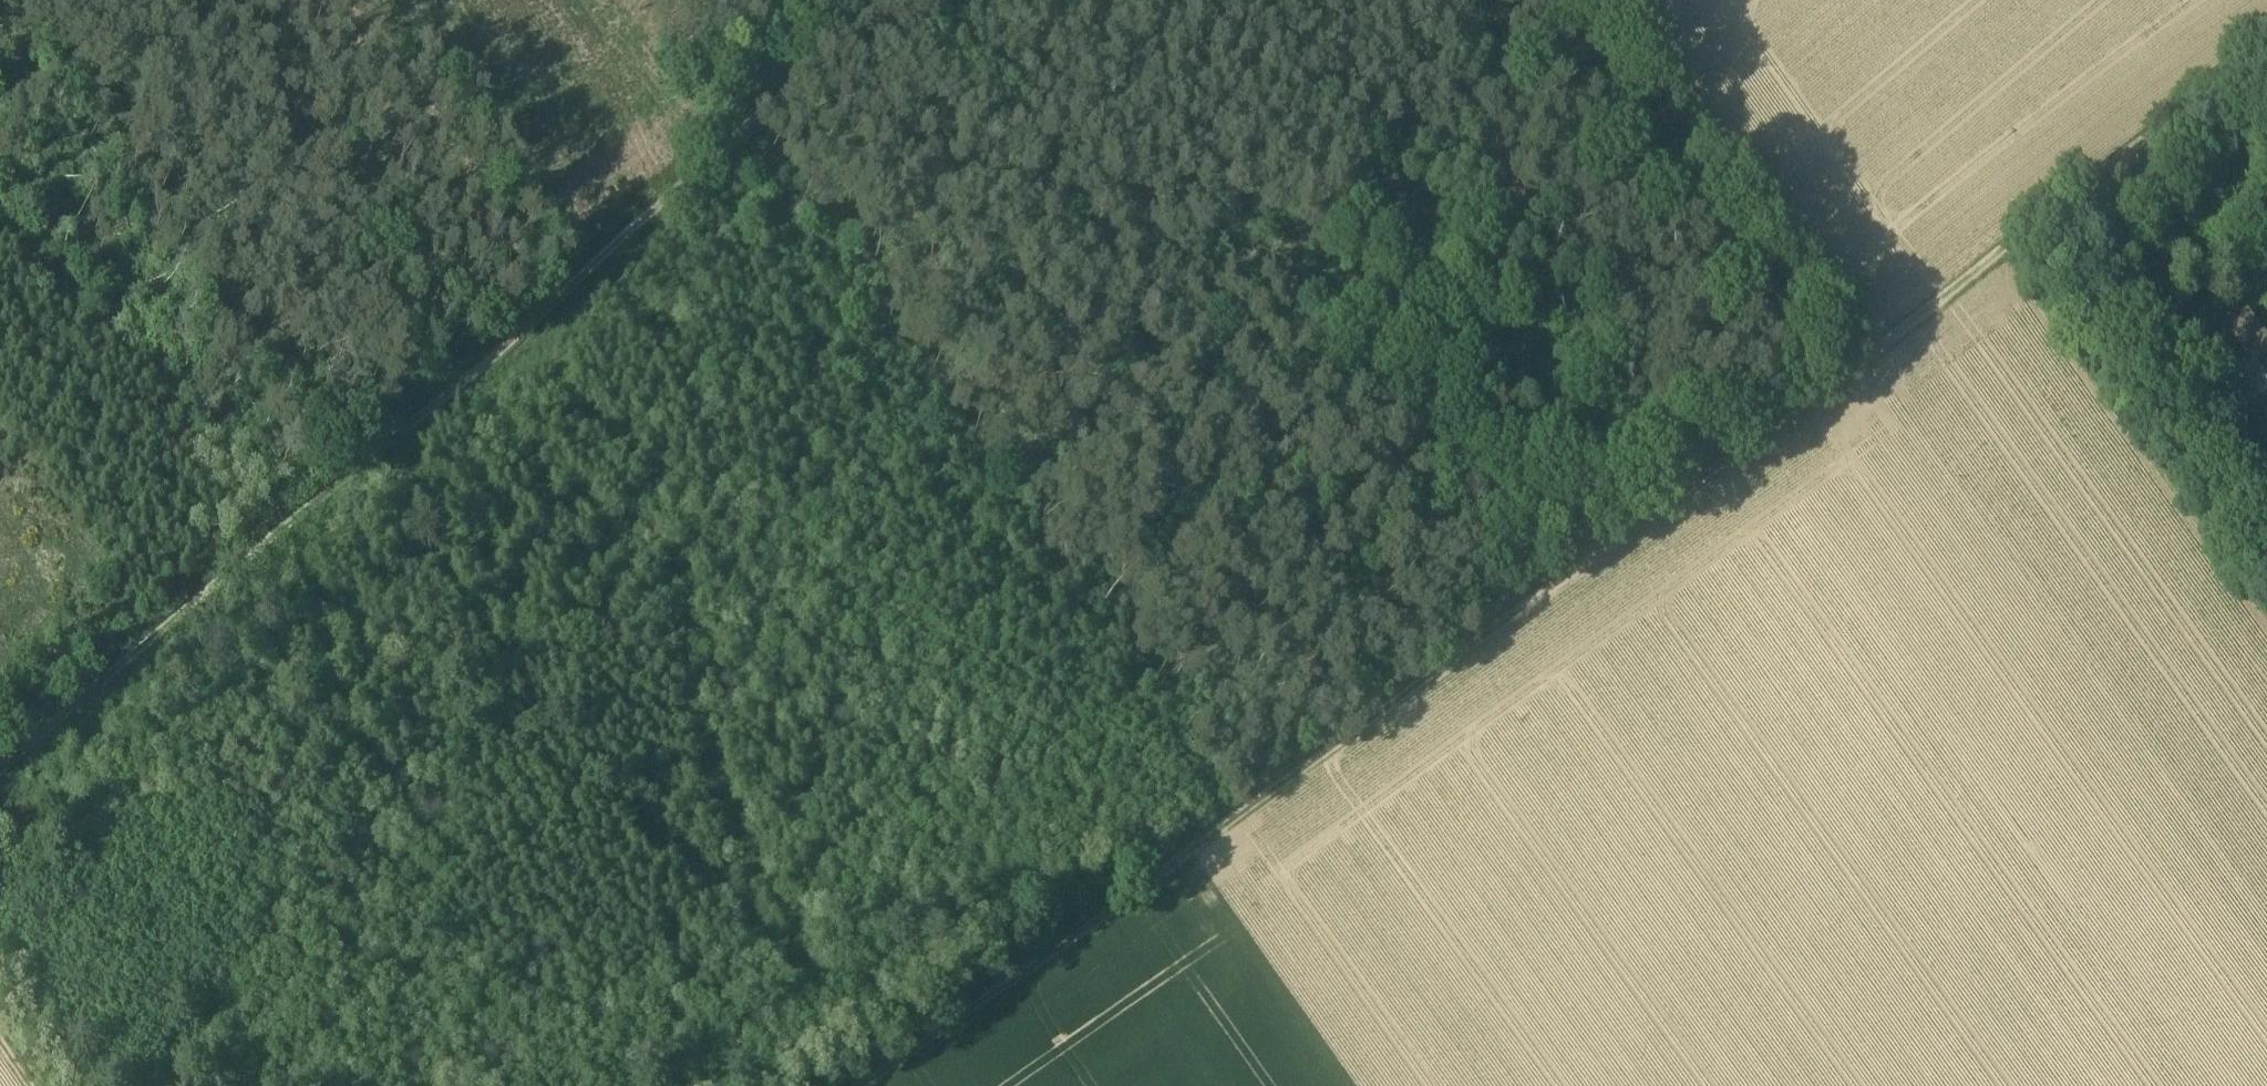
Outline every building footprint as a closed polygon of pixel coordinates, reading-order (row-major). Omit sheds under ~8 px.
[(2223,325),(2251,364),(2266,353),(2266,341),(2245,309),(2223,325)] [(2255,366),(2242,375),(2259,398),(2266,392),(2266,383),(2255,366)]
